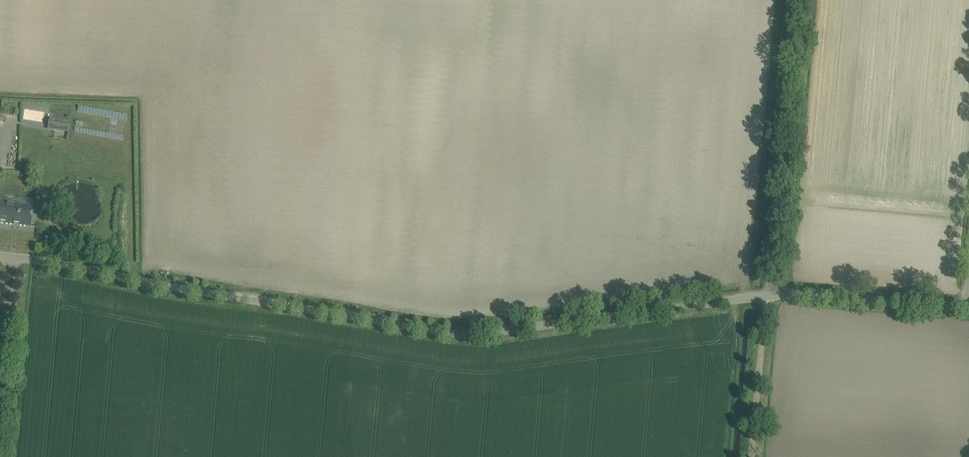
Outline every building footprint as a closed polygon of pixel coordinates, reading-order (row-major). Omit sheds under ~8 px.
[(49,118),(47,130),(69,133),(70,121),(49,118)] [(33,208),(17,205),(17,202),(0,200),(0,224),(30,227),(32,217),(33,208)]
